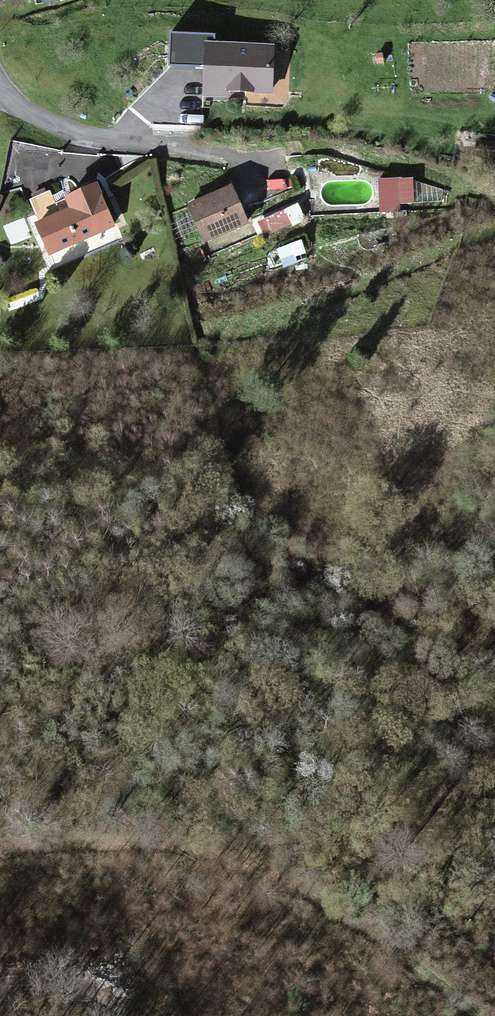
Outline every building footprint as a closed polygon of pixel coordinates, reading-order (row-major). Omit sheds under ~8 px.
[(42,13),(80,4),(79,0),(38,0),(42,13)] [(269,90),(270,46),(210,45),(210,35),(171,35),(171,61),(205,61),(204,89),(269,90)] [(377,209),(412,208),(411,173),(376,174),(377,209)] [(266,176),(264,189),(288,192),(290,179),(266,176)] [(40,249),(47,266),(122,233),(100,182),(66,196),(71,208),(35,223),(45,247),(40,249)] [(187,204),(202,239),(248,219),(232,184),(187,204)] [(254,228),(260,240),(305,220),(299,208),(254,228)] [(171,219),(179,236),(195,229),(187,211),(171,219)] [(12,246),(32,237),(23,218),(3,227),(12,246)] [(305,259),(299,243),(274,253),(281,269),(305,259)]
